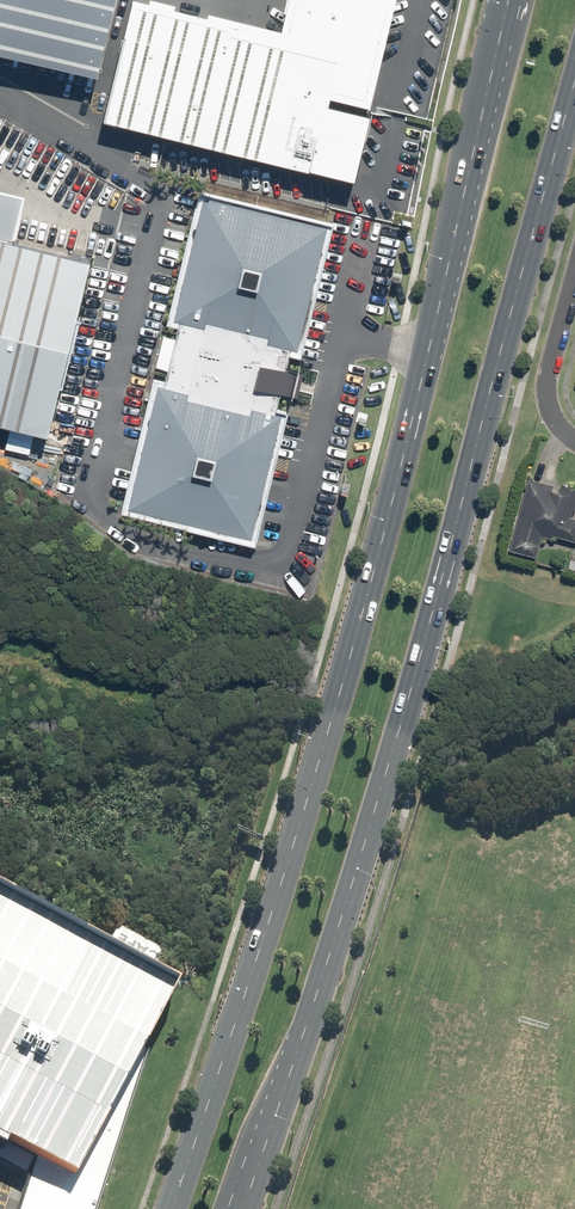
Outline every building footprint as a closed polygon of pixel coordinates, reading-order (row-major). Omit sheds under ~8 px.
[(98,75),(115,0),(0,0),(0,54),(98,75)] [(132,9),(106,120),(357,179),(399,0),(288,0),(278,43),(132,9)] [(63,432),(106,258),(8,234),(18,192),(0,187),(0,417),(63,432)] [(337,218),(205,189),(133,514),(265,543),(337,218)] [(559,490),(552,487),(554,483),(530,476),(509,548),(539,556),(544,538),(553,541),(554,537),(574,543),(574,489),(561,485),(559,490)] [(30,1146),(39,1151),(21,1208),(92,1208),(144,1043),(171,990),(0,897),(0,1131),(30,1146)]
